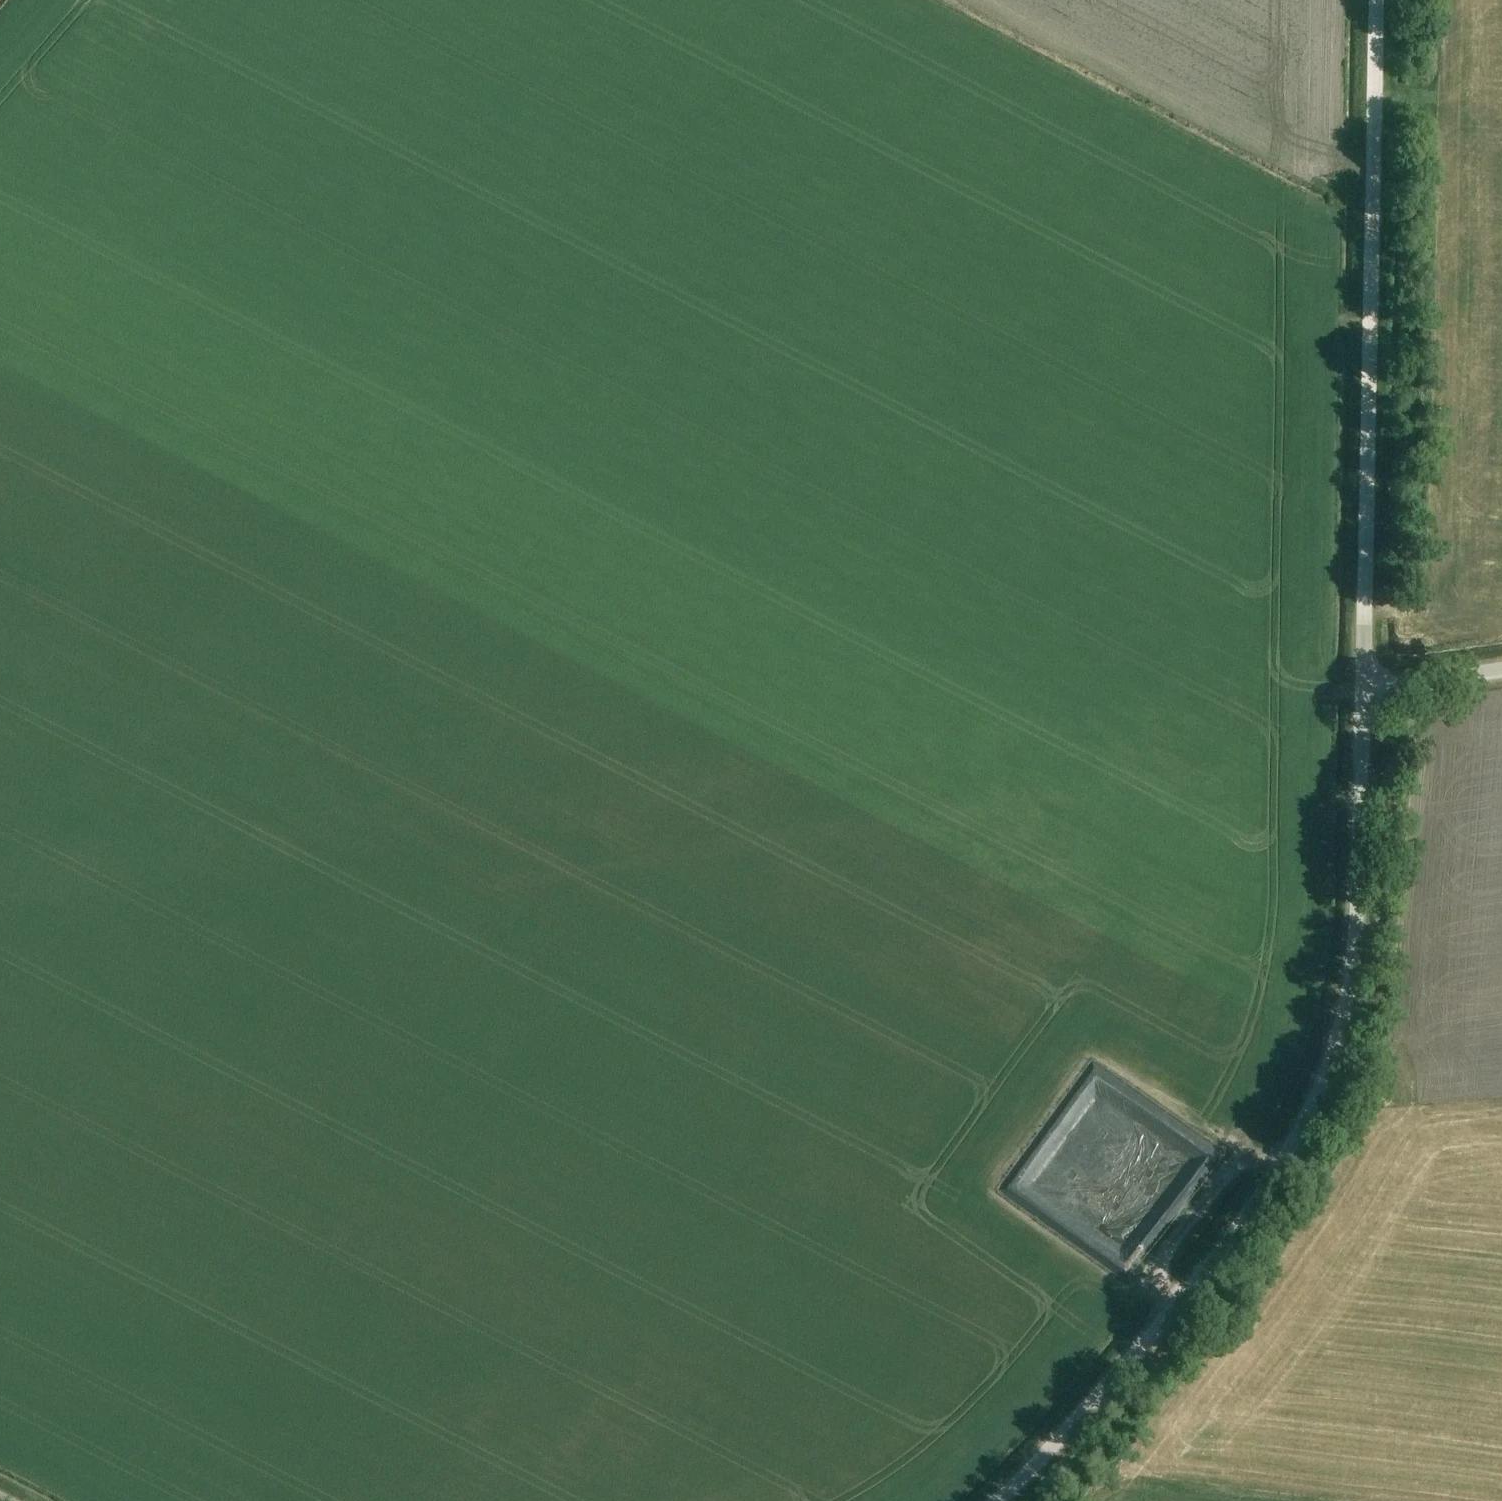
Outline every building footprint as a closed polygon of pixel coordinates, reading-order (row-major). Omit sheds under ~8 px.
[(1103,1224),(1148,1174),(1131,1158),(1111,1163),(1101,1173),(1100,1170),(1105,1165),(1091,1152),(1067,1157),(1072,1180),(1084,1178),(1087,1191),(1071,1195),(1103,1224)]
